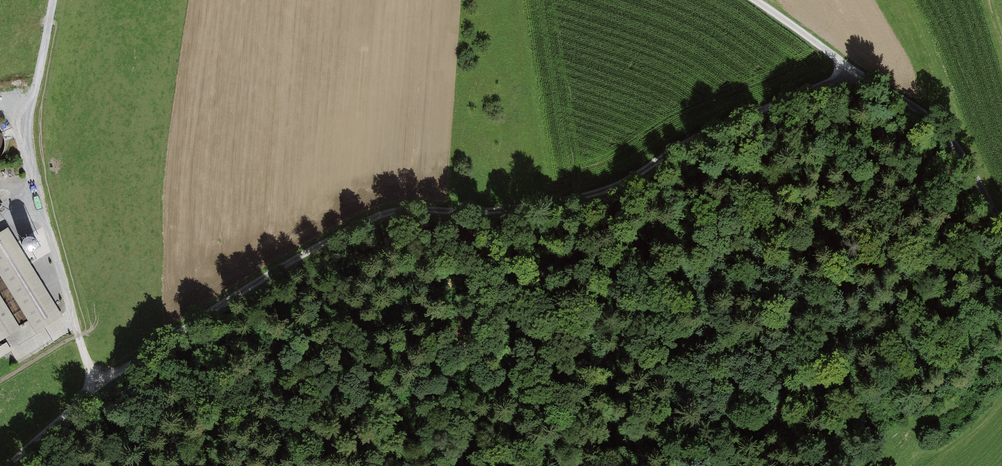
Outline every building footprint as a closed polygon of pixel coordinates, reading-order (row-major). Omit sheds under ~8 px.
[(7,231),(0,235),(0,342),(20,330),(18,327),(27,321),(35,334),(61,319),(7,231)] [(5,345),(0,348),(0,359),(10,353),(5,345)]
